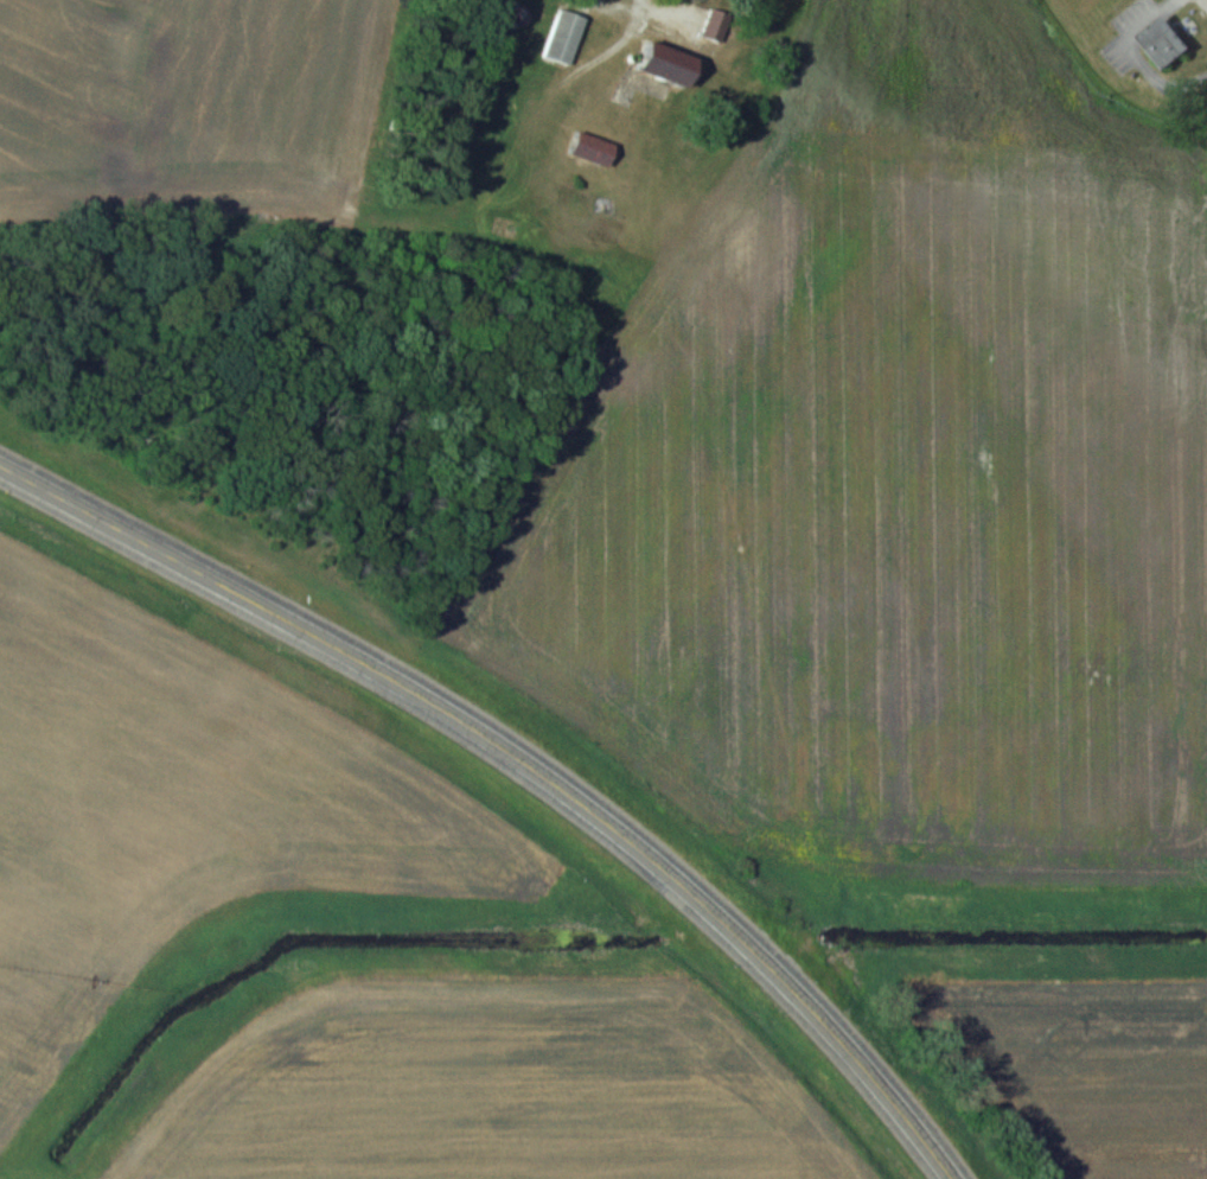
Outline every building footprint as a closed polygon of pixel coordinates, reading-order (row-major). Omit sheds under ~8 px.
[(541,57),(568,66),(585,17),(558,8),(541,57)] [(718,42),(728,15),(710,8),(700,35),(718,42)] [(1192,47),(1164,15),(1138,37),(1165,69),(1192,47)] [(685,87),(694,57),(644,41),(635,71),(685,87)] [(603,168),(614,146),(577,129),(567,151),(603,168)]
